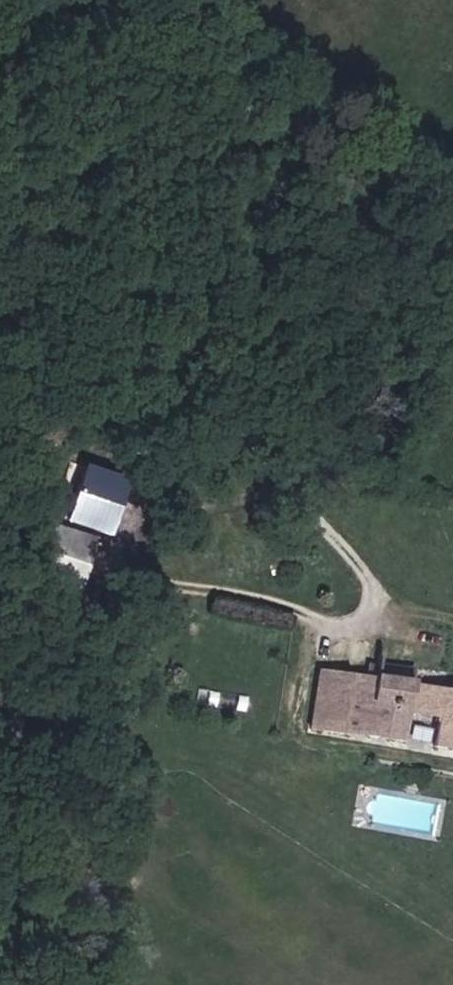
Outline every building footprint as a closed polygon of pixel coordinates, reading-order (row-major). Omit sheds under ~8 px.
[(122,476),(79,465),(65,520),(109,531),(122,476)] [(100,535),(56,524),(45,574),(88,586),(100,535)] [(328,732),(408,743),(413,712),(450,717),(446,747),(452,748),(452,680),(418,675),(422,652),(385,647),(381,675),(337,669),(328,732)] [(325,667),(316,730),(328,732),(337,669),(325,667)]
